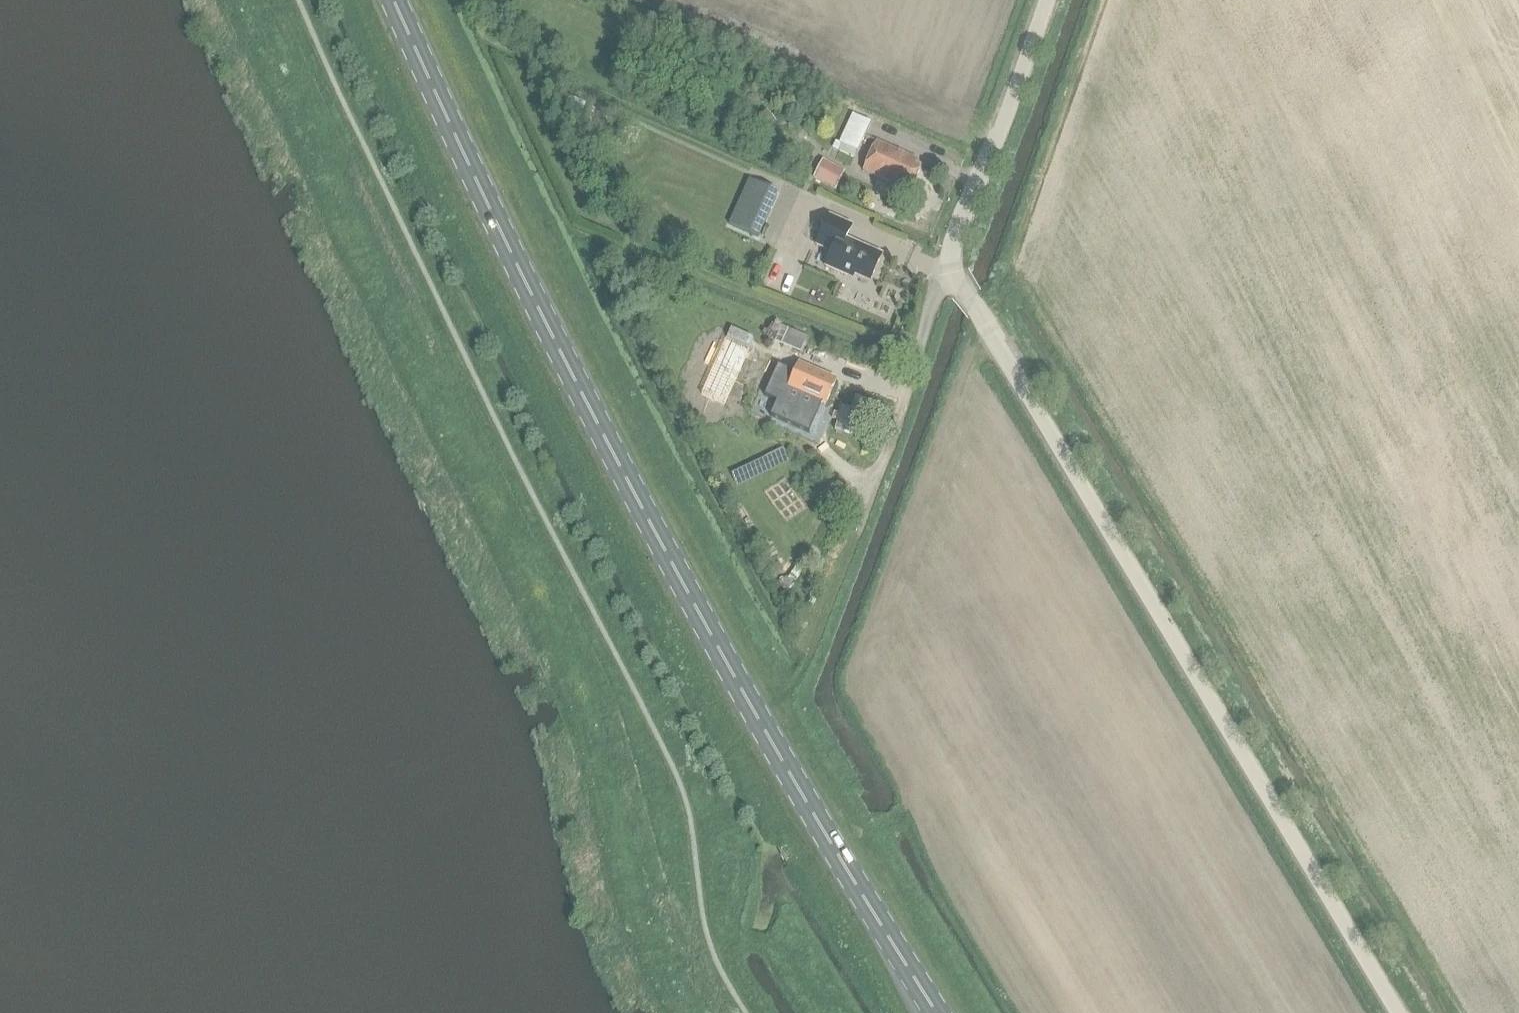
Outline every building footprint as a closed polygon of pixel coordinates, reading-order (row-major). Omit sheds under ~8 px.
[(872,123),(854,115),(840,144),(837,143),(835,148),(855,157),(857,152),(859,152),(872,123)] [(913,187),(921,169),(916,166),(919,161),(877,142),(863,171),(905,190),(908,185),(913,187)] [(834,190),(844,171),(823,160),(813,179),(834,190)] [(759,238),(765,224),(766,222),(736,208),(735,210),(729,224),(759,238)] [(870,283),(882,255),(847,240),(852,226),(830,217),(817,246),(832,253),(826,267),(846,276),(847,273),(870,283)] [(791,328),(786,345),(807,351),(812,333),(791,328)] [(731,329),(723,348),(744,357),(752,338),(731,329)] [(719,354),(726,339),(711,333),(704,347),(719,354)] [(728,400),(741,370),(719,361),(706,390),(728,400)] [(799,364),(795,372),(788,388),(820,402),(826,405),(837,381),(799,364)] [(788,388),(795,372),(778,365),(765,395),(778,401),(772,416),(809,433),(819,411),(816,410),(820,402),(788,388)]
